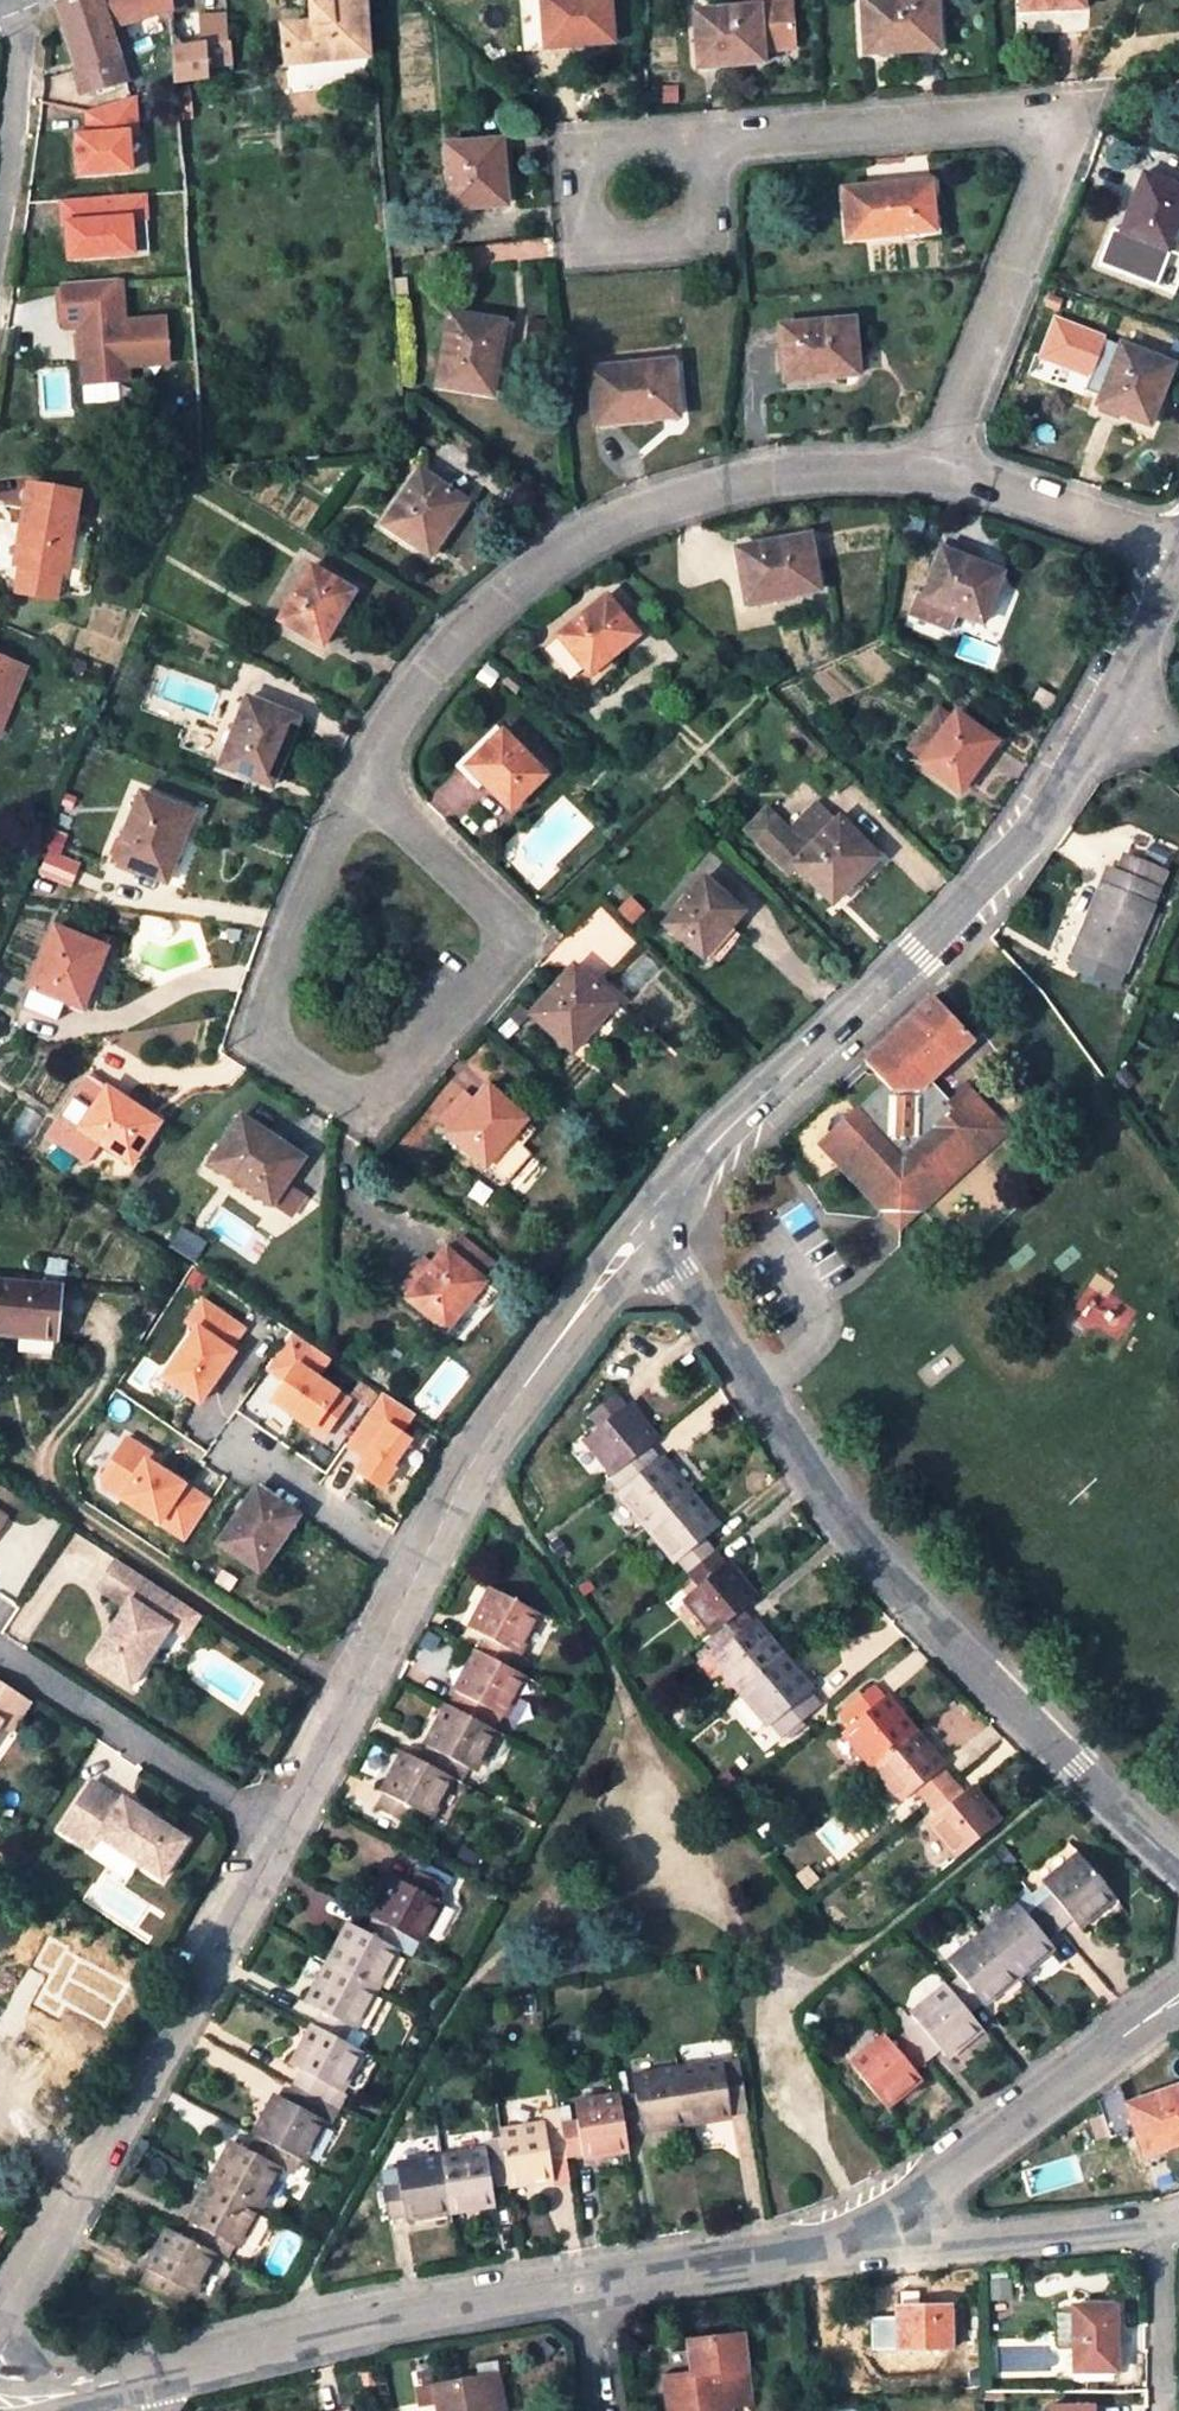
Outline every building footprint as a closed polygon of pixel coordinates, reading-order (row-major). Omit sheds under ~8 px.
[(59,5),(78,68),(80,68),(118,56),(110,29),(172,10),(171,0),(74,0),(59,5)] [(172,10),(185,9),(184,0),(171,0),(172,10)] [(369,57),(365,0),(325,0),(280,4),(281,19),(274,20),(275,26),(282,25),(286,67),(369,57)] [(526,48),(615,42),(611,0),(523,0),(526,48)] [(697,12),(701,61),(736,59),(737,63),(765,60),(764,49),(796,46),(792,0),(746,0),(746,7),(697,12)] [(868,53),(895,51),(895,46),(940,43),(939,27),(969,24),(968,0),(865,0),(868,53)] [(1025,9),(1085,6),(1085,0),(1024,0),(1025,9)] [(173,51),(175,81),(207,76),(207,68),(231,66),(230,42),(228,42),(228,35),(217,36),(218,43),(173,51)] [(118,56),(80,68),(87,93),(126,81),(118,56)] [(176,88),(178,121),(194,119),(191,87),(176,88)] [(134,97),(88,111),(90,138),(77,139),(80,178),(132,174),(129,136),(136,136),(134,97)] [(503,141),(449,146),(453,207),(504,203),(501,169),(505,168),(503,141)] [(1147,174),(1126,230),(1170,247),(1178,223),(1178,186),(1147,174)] [(937,226),(909,229),(910,238),(948,232),(941,178),(932,179),(937,226)] [(850,237),(909,229),(937,226),(932,179),(845,190),(850,237)] [(144,194),(61,200),(62,222),(65,222),(66,234),(68,258),(131,253),(129,218),(145,216),(144,194)] [(122,280),(63,285),(67,330),(83,328),(88,387),(132,383),(131,368),(172,365),(168,320),(126,324),(122,280)] [(500,322),(451,313),(439,383),(493,393),(497,367),(493,366),(500,322)] [(1123,347),(1103,340),(1105,336),(1055,317),(1040,355),(1090,374),(1084,388),(1104,396),(1123,347)] [(856,319),(784,326),(788,377),(834,373),(835,376),(861,374),(856,319)] [(1175,365),(1124,345),(1123,347),(1104,396),(1101,403),(1148,422),(1161,388),(1165,389),(1175,365)] [(675,359),(588,369),(592,423),(616,421),(616,417),(654,413),(655,418),(681,415),(675,359)] [(463,497),(422,469),(386,524),(431,555),(445,534),(441,530),(463,497)] [(33,490),(25,529),(35,531),(27,569),(69,578),(85,499),(33,490)] [(18,567),(27,569),(35,531),(25,529),(18,567)] [(811,538),(739,551),(749,598),(794,591),(795,594),(820,590),(811,538)] [(1004,572),(945,548),(926,599),(917,596),(910,617),(954,633),(960,613),(985,623),(1004,572)] [(353,592),(311,568),(279,618),(322,644),(353,592)] [(640,634),(609,598),(562,638),(564,640),(550,653),(587,696),(619,667),(612,658),(640,634)] [(18,694),(28,670),(0,658),(0,687),(18,694)] [(9,716),(18,694),(0,687),(0,712),(9,716)] [(293,716),(249,698),(221,765),(272,785),(281,763),(276,761),(293,716)] [(1,734),(9,716),(0,712),(0,734),(1,734)] [(998,740),(958,714),(924,763),(963,789),(998,740)] [(460,768),(465,773),(505,732),(500,727),(460,768)] [(505,732),(465,773),(482,789),(488,784),(513,809),(547,773),(505,732)] [(192,814),(143,793),(116,861),(162,879),(181,836),(183,837),(192,814)] [(815,803),(805,814),(812,819),(821,809),(815,803)] [(778,821),(758,841),(792,874),(800,866),(836,902),(854,883),(852,880),(877,853),(841,818),(835,824),(821,809),(812,819),(805,814),(789,832),(778,821)] [(748,832),(758,841),(778,821),(768,812),(748,832)] [(745,909),(708,878),(667,923),(707,955),(745,909)] [(1099,969),(1091,985),(1128,1002),(1146,963),(1155,967),(1172,929),(1163,925),(1170,907),(1126,887),(1118,902),(1114,900),(1087,963),(1091,964),(1099,969)] [(106,947),(56,928),(25,1009),(58,1021),(67,1000),(79,1004),(93,970),(97,971),(106,947)] [(613,999),(576,967),(534,1014),(574,1050),(591,1030),(589,1028),(613,999)] [(956,1134),(977,1156),(1006,1130),(964,1085),(948,1099),(930,1080),(973,1041),(934,997),(884,1044),(865,1062),(883,1081),(855,1107),(861,1113),(859,1116),(864,1122),(864,1124),(864,1127),(864,1129),(861,1133),(855,1138),(858,1141),(838,1161),(841,1163),(881,1207),(888,1201),(899,1189),(911,1203),(918,1210),(921,1208),(947,1184),(926,1161),(956,1134)] [(159,1117),(87,1072),(49,1134),(88,1159),(101,1140),(132,1160),(159,1117)] [(507,1181),(531,1152),(523,1144),(537,1128),(491,1088),(478,1104),(466,1094),(440,1124),(452,1134),(507,1181)] [(820,1140),(838,1161),(858,1141),(855,1138),(861,1133),(864,1129),(864,1127),(864,1124),(864,1122),(859,1116),(861,1113),(855,1107),(820,1140)] [(303,1160),(242,1121),(213,1164),(275,1203),(303,1160)] [(926,1161),(947,1184),(977,1156),(956,1134),(926,1161)] [(905,1208),(911,1203),(899,1189),(888,1201),(893,1206),(905,1208)] [(500,1292),(450,1252),(437,1267),(427,1259),(402,1289),(412,1297),(411,1299),(449,1329),(473,1299),(486,1310),(500,1292)] [(40,1337),(42,1313),(53,1314),(55,1287),(0,1282),(0,1333),(40,1337)] [(196,1327),(163,1375),(199,1400),(233,1351),(228,1348),(243,1327),(201,1298),(186,1320),(196,1327)] [(42,1313),(40,1337),(51,1338),(53,1314),(42,1313)] [(293,1330),(270,1364),(289,1378),(276,1397),(326,1432),(348,1401),(324,1384),(329,1377),(321,1371),(332,1356),(293,1330)] [(384,1391),(348,1442),(368,1455),(358,1470),(382,1487),(395,1468),(392,1467),(412,1439),(402,1432),(416,1412),(384,1391)] [(588,1414),(600,1429),(630,1407),(618,1391),(588,1414)] [(588,1438),(617,1475),(647,1453),(659,1444),(630,1407),(600,1429),(588,1438)] [(127,1438),(101,1478),(102,1486),(186,1540),(211,1502),(157,1467),(147,1461),(151,1454),(127,1438)] [(617,1475),(628,1489),(657,1467),(647,1453),(617,1475)] [(161,1460),(151,1454),(147,1461),(157,1467),(161,1460)] [(657,1467),(628,1489),(621,1494),(676,1565),(683,1561),(712,1538),(718,1534),(663,1463),(657,1467)] [(260,1571),(298,1515),(281,1504),(257,1488),(246,1504),(240,1513),(219,1543),(260,1571)] [(235,1509),(240,1513),(246,1504),(240,1501),(235,1509)] [(298,1515),(260,1571),(265,1574),(303,1519),(298,1515)] [(683,1561),(703,1588),(732,1565),(712,1538),(683,1561)] [(167,1621),(179,1602),(117,1561),(100,1589),(121,1603),(89,1652),(137,1684),(176,1626),(167,1621)] [(759,1601),(732,1565),(703,1588),(690,1597),(717,1632),(748,1610),(759,1601)] [(474,1625),(485,1632),(520,1651),(541,1612),(494,1586),(474,1625)] [(758,1623),(748,1610),(717,1632),(727,1646),(758,1623)] [(758,1623),(727,1646),(715,1655),(768,1724),(798,1702),(811,1693),(758,1623)] [(485,1632),(478,1645),(513,1664),(520,1651),(485,1632)] [(513,1664),(478,1645),(456,1687),(491,1707),(505,1714),(527,1672),(513,1664)] [(2,1724),(13,1707),(23,1714),(30,1704),(21,1698),(16,1695),(0,1684),(0,1727),(2,1724)] [(456,1687),(449,1702),(484,1720),(491,1707),(456,1687)] [(847,1711),(857,1723),(886,1699),(877,1688),(847,1711)] [(915,1793),(945,1769),(886,1699),(857,1723),(846,1732),(904,1801),(915,1793)] [(498,1728),(484,1720),(449,1702),(428,1742),(463,1761),(476,1768),(498,1728)] [(798,1702),(768,1724),(780,1740),(809,1718),(798,1702)] [(12,1731),(23,1714),(13,1707),(2,1724),(12,1731)] [(455,1775),(463,1761),(428,1742),(421,1756),(455,1775)] [(408,1750),(386,1791),(419,1809),(433,1817),(455,1775),(421,1756),(408,1750)] [(964,1793),(945,1769),(915,1793),(936,1817),(964,1793)] [(91,1777),(75,1800),(106,1820),(121,1797),(91,1777)] [(964,1793),(936,1817),(930,1822),(960,1859),(1001,1827),(969,1790),(964,1793)] [(410,1826),(419,1809),(386,1791),(378,1808),(410,1826)] [(184,1840),(121,1797),(106,1820),(75,1800),(56,1828),(89,1850),(97,1839),(158,1878),(184,1840)] [(1051,1894),(1073,1922),(1079,1929),(1112,1901),(1079,1861),(1046,1888),(1051,1894)] [(419,1869),(411,1883),(442,1901),(449,1887),(419,1869)] [(396,1875),(374,1915),(407,1934),(419,1941),(442,1901),(411,1883),(396,1875)] [(1051,1894),(1025,1915),(1048,1943),(1073,1922),(1051,1894)] [(962,1978),(984,2007),(1054,1950),(1048,1943),(1025,1915),(1020,1909),(951,1966),(962,1978)] [(374,1915),(365,1931),(398,1950),(407,1934),(374,1915)] [(321,2012),(354,2031),(398,1950),(365,1931),(351,1924),(307,2004),(321,2012)] [(962,1978),(948,1989),(972,2018),(984,2007),(962,1978)] [(983,2032),(972,2018),(948,1989),(914,2017),(919,2023),(944,2055),(948,2059),(983,2032)] [(321,2012),(313,2026),(346,2045),(354,2031),(321,2012)] [(917,2076),(944,2055),(919,2023),(893,2045),(917,2076)] [(346,2045),(313,2026),(291,2066),(299,2071),(331,2088),(338,2092),(360,2053),(346,2045)] [(921,2081),(917,2076),(893,2045),(887,2039),(852,2068),(886,2109),(921,2081)] [(741,2061),(724,2064),(729,2099),(748,2097),(741,2061)] [(639,2092),(645,2128),(732,2114),(729,2099),(724,2064),(636,2078),(639,2092)] [(299,2071),(283,2100),(315,2117),(331,2088),(299,2071)] [(1122,2084),(1100,2100),(1105,2115),(1113,2137),(1137,2127),(1148,2155),(1178,2143),(1178,2086),(1129,2105),(1122,2084)] [(627,2131),(645,2128),(639,2092),(621,2095),(627,2131)] [(275,2095),(255,2133),(288,2152),(301,2159),(322,2121),(315,2117),(283,2100),(275,2095)] [(630,2148),(627,2131),(621,2095),(578,2103),(581,2119),(587,2155),(630,2148)] [(1113,2137),(1105,2115),(1092,2119),(1099,2141),(1113,2137)] [(552,2160),(587,2155),(581,2119),(546,2125),(552,2160)] [(555,2176),(552,2160),(546,2125),(504,2132),(506,2148),(513,2183),(555,2176)] [(255,2133),(247,2148),(280,2167),(288,2152),(255,2133)] [(280,2167),(247,2148),(234,2140),(190,2219),(223,2239),(237,2246),(280,2167)] [(495,2186),(513,2183),(506,2148),(489,2151),(495,2186)] [(400,2181),(406,2217),(498,2203),(495,2186),(489,2151),(398,2166),(400,2181)] [(387,2220),(406,2217),(400,2181),(381,2184),(387,2220)] [(15,2227),(0,2216),(0,2250),(15,2227)] [(216,2251),(223,2239),(190,2219),(183,2232),(216,2251)] [(170,2225),(148,2265),(178,2282),(194,2291),(216,2251),(183,2232),(170,2225)] [(178,2282),(148,2265),(139,2281),(170,2297),(178,2282)] [(1008,2279),(982,2280),(982,2307),(1009,2306),(1008,2279)] [(898,2297),(898,2308),(918,2307),(918,2297),(898,2297)] [(1116,2306),(1073,2307),(1075,2372),(1117,2371),(1116,2306)] [(918,2307),(898,2308),(899,2350),(953,2348),(952,2307),(918,2307)] [(727,2395),(725,2383),(749,2379),(741,2333),(689,2341),(694,2371),(668,2375),(673,2410),(730,2410),(727,2395)] [(500,2371),(482,2374),(488,2407),(497,2405),(505,2404),(500,2371)] [(497,2405),(488,2407),(482,2374),(437,2381),(443,2410),(498,2410),(497,2405)] [(750,2390),(749,2379),(725,2383),(727,2395),(750,2390)]
